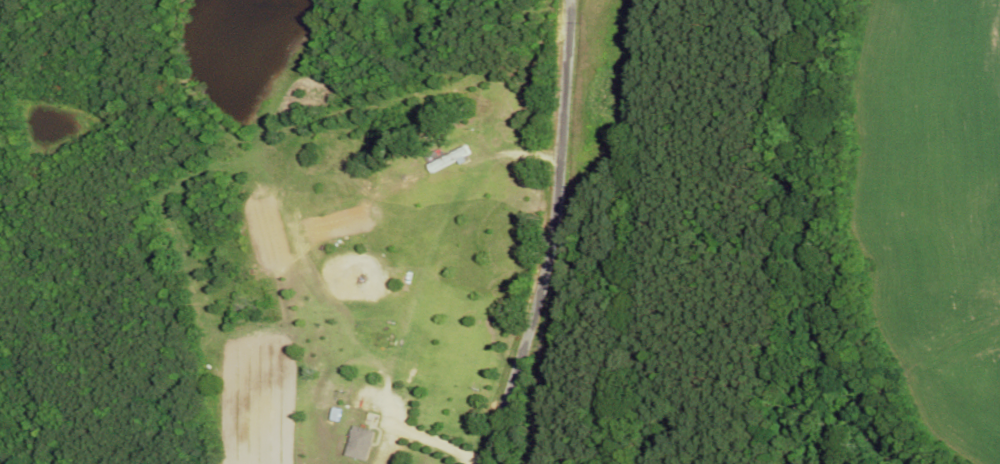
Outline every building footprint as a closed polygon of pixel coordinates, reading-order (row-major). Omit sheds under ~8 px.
[(430,166),(433,174),(472,160),(469,152),(430,166)] [(355,428),(347,457),(368,462),(375,433),(355,428)]
